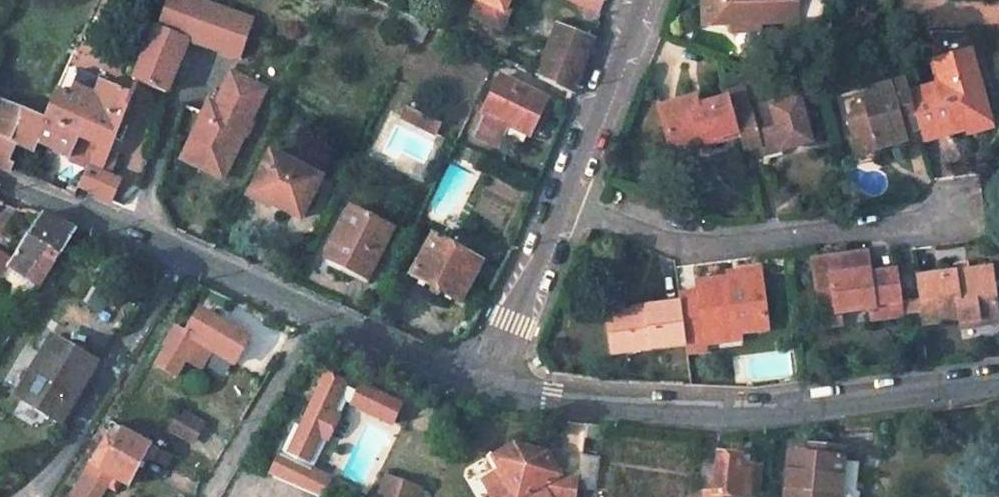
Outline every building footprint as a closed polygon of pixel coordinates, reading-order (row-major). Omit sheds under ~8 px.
[(187,39),(239,61),(255,23),(199,0),(167,0),(156,27),(153,25),(132,78),(166,92),(187,39)] [(478,2),(471,18),(501,30),(510,9),(504,7),(507,0),(473,0),(478,2)] [(802,21),(802,0),(707,0),(706,22),(734,22),(734,29),(763,29),(763,21),(802,21)] [(575,93),(596,41),(562,28),(542,79),(575,93)] [(490,112),(480,134),(499,142),(506,126),(516,104),(537,112),(547,91),(501,72),(485,110),(490,112)] [(919,142),(972,127),(970,118),(986,111),(974,72),(904,93),(917,136),(919,142)] [(200,114),(188,144),(207,152),(201,167),(224,179),(242,136),(235,131),(241,118),(248,121),(262,89),(228,75),(218,99),(210,119),(200,114)] [(842,122),(850,144),(872,137),(874,144),(883,141),(886,147),(917,136),(904,93),(899,78),(865,89),(862,99),(852,101),(853,105),(842,122)] [(111,202),(120,180),(99,171),(132,94),(100,81),(95,97),(73,87),(71,92),(57,86),(44,118),(43,119),(48,122),(78,134),(97,142),(78,188),(111,202)] [(406,89),(400,100),(427,112),(432,101),(406,89)] [(836,99),(842,122),(853,105),(852,101),(862,99),(865,89),(836,99)] [(757,147),(778,141),(781,150),(808,142),(796,99),(766,107),(765,104),(742,111),(736,90),(723,94),(725,100),(737,139),(741,152),(757,147)] [(210,119),(218,99),(208,95),(200,114),(210,119)] [(690,99),(655,110),(665,145),(700,134),(702,143),(704,149),(737,139),(725,100),(701,108),(702,113),(694,115),(693,110),(690,99)] [(0,101),(0,167),(8,170),(11,162),(17,144),(35,152),(40,141),(48,122),(43,119),(44,118),(0,100),(0,101)] [(445,107),(432,101),(427,112),(439,118),(445,107)] [(516,104),(506,126),(527,135),(537,112),(516,104)] [(970,118),(972,127),(988,121),(986,111),(970,118)] [(242,136),(248,121),(241,118),(235,131),(242,136)] [(48,122),(40,141),(70,155),(78,134),(48,122)] [(700,134),(665,145),(667,153),(702,143),(700,134)] [(853,157),(876,149),(874,144),(872,137),(850,144),(853,157)] [(778,141),(757,147),(760,157),(781,150),(778,141)] [(874,144),(876,149),(886,147),(883,141),(874,144)] [(207,152),(188,144),(181,159),(201,167),(207,152)] [(266,152),(246,195),(296,219),(317,175),(266,152)] [(348,208),(326,257),(369,276),(392,227),(348,208)] [(9,268),(42,288),(78,231),(42,216),(13,262),(9,268)] [(432,235),(410,276),(458,302),(479,261),(432,235)] [(0,254),(0,282),(9,268),(13,262),(0,254)] [(843,262),(861,260),(859,254),(842,256),(843,262)] [(890,275),(863,279),(861,260),(843,262),(842,256),(806,261),(812,306),(827,303),(828,314),(835,313),(856,310),(862,315),(862,320),(895,316),(894,305),(890,275)] [(762,275),(761,266),(728,271),(728,279),(762,275)] [(985,269),(911,277),(914,302),(916,322),(952,317),(953,320),(990,315),(985,269)] [(687,344),(710,341),(709,337),(745,333),(770,330),(762,275),(728,279),(699,283),(701,292),(681,295),(682,302),(687,344)] [(646,310),(606,316),(611,355),(687,344),(682,302),(645,308),(646,310)] [(895,316),(897,324),(916,322),(914,302),(894,305),(895,316)] [(827,303),(812,306),(814,326),(836,323),(835,313),(828,314),(827,303)] [(164,342),(169,345),(158,365),(176,376),(185,359),(200,367),(211,348),(234,361),(248,336),(218,319),(216,324),(197,313),(185,333),(173,326),(164,342)] [(953,320),(954,329),(991,325),(990,315),(953,320)] [(710,341),(710,347),(746,343),(745,333),(709,337),(710,341)] [(96,364),(53,338),(16,397),(60,424),(96,364)] [(327,380),(303,431),(330,444),(340,421),(332,417),(345,387),(327,380)] [(170,427),(197,443),(208,422),(181,406),(170,427)] [(108,489),(116,493),(121,484),(126,488),(150,447),(115,427),(73,496),(103,496),(108,489)] [(859,460),(842,458),(843,447),(812,445),(811,455),(790,453),(786,496),(855,496),(859,460)] [(493,458),(498,466),(513,492),(505,496),(577,496),(577,489),(579,480),(554,476),(543,456),(512,448),(493,458)] [(739,466),(740,457),(719,456),(714,496),(759,496),(761,467),(739,466)] [(577,489),(586,490),(588,482),(594,482),(597,459),(582,458),(579,480),(577,489)] [(498,466),(481,477),(493,496),(505,496),(513,492),(498,466)] [(386,472),(378,493),(390,496),(416,496),(420,484),(386,472)]
